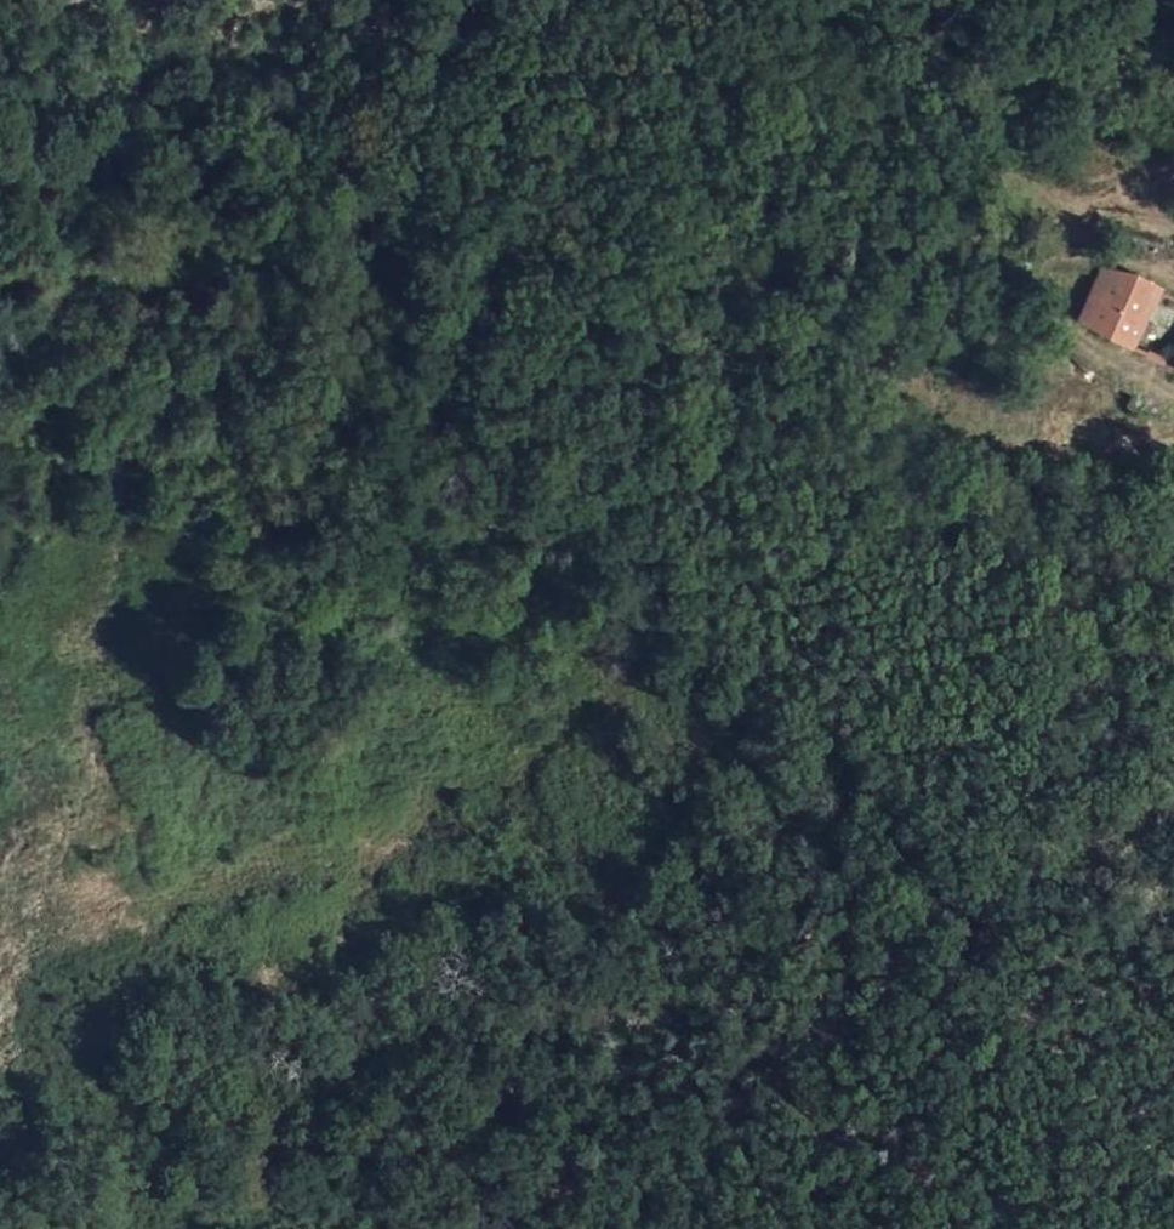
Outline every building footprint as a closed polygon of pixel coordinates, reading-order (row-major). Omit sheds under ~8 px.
[(1132,271),(1102,267),(1080,318),(1135,343),(1149,314),(1138,307),(1148,280),(1132,271)] [(1161,288),(1148,280),(1138,307),(1149,314),(1161,288)]
